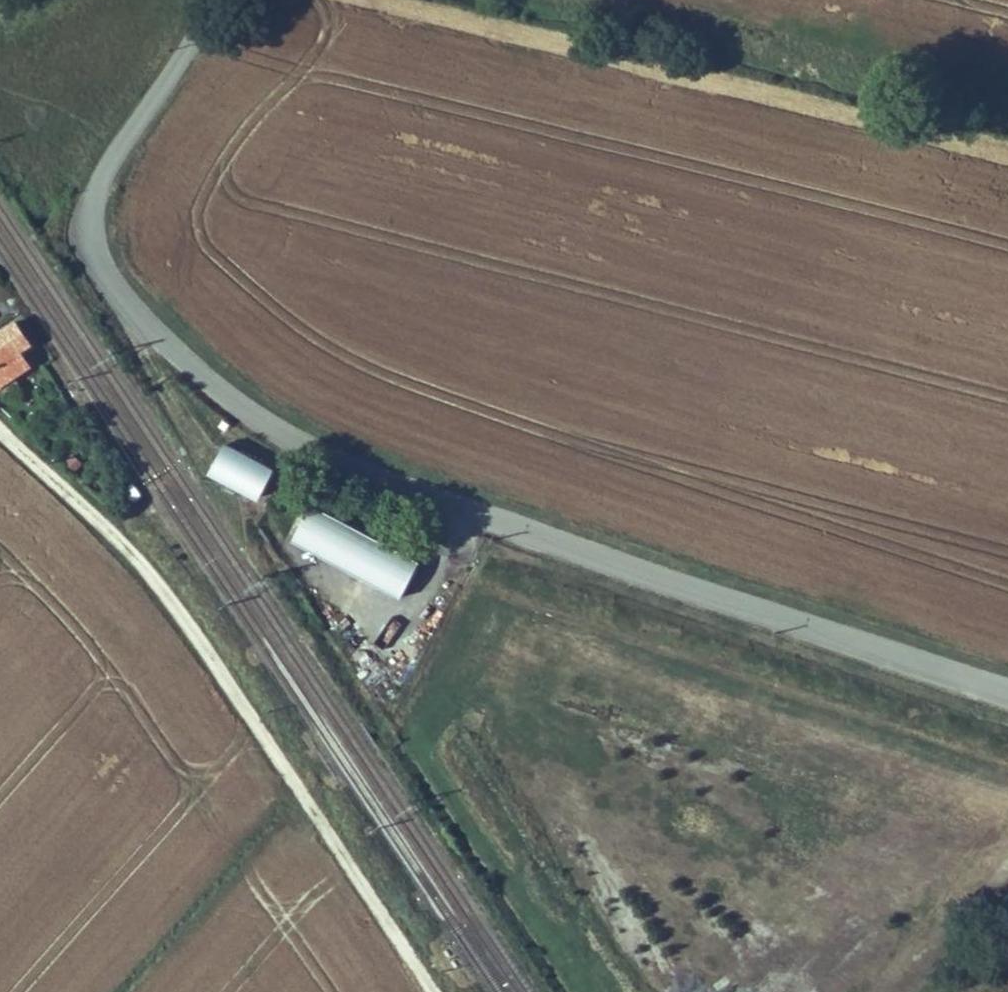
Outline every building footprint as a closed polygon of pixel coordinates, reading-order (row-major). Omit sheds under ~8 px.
[(29,368),(19,352),(28,346),(14,327),(0,337),(0,388),(29,368)] [(271,467),(225,442),(209,473),(254,497),(271,467)] [(420,561),(310,503),(290,539),(400,598),(420,561)]
